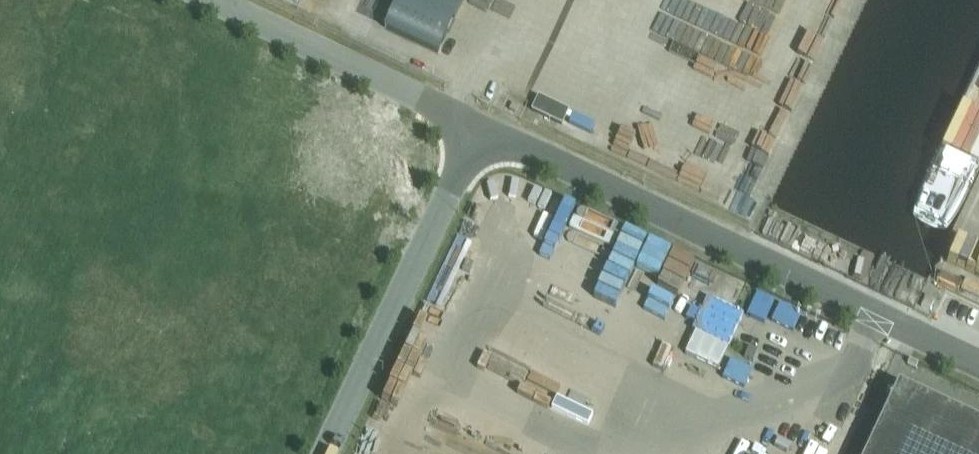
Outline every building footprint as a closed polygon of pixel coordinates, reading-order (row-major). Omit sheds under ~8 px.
[(384,26),(438,52),(462,0),(396,0),(384,26)] [(561,125),(568,111),(537,97),(531,111),(561,125)] [(695,332),(685,354),(717,369),(743,315),(707,298),(692,330),(695,332)] [(751,361),(755,352),(749,349),(745,358),(751,361)] [(898,386),(866,453),(978,453),(978,424),(898,386)]
